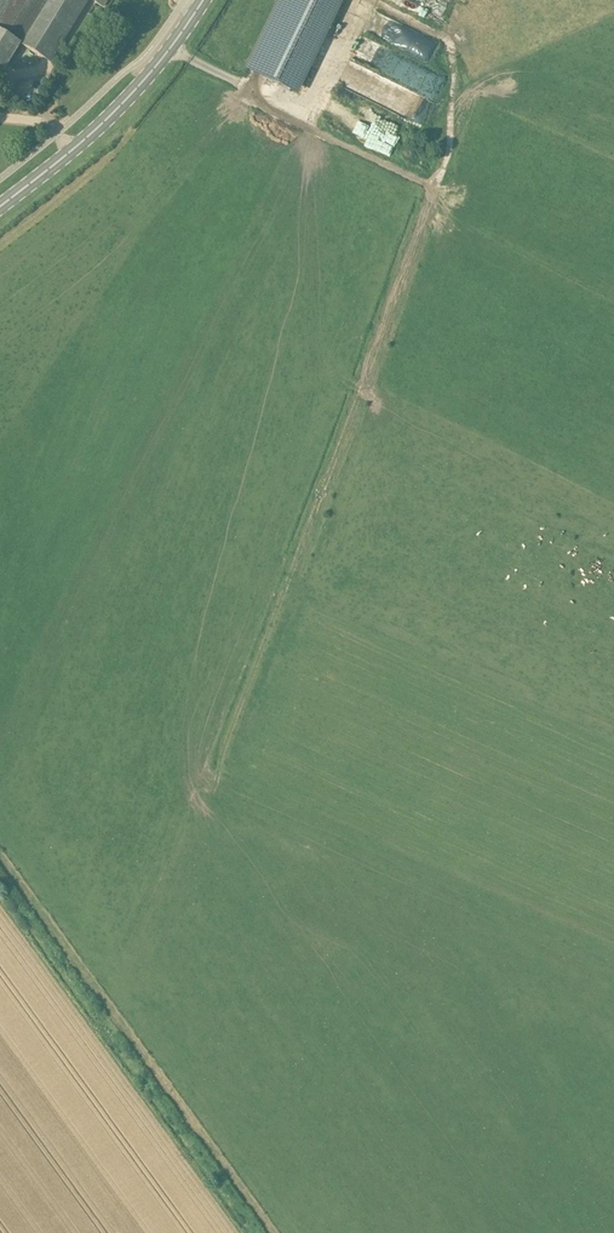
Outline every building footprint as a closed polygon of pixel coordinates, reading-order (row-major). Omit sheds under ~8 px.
[(24,40),(25,40),(23,44),(52,62),(90,0),(0,0),(0,26),(24,40)] [(247,68),(298,93),(344,0),(281,0),(247,68)] [(6,68),(22,42),(0,29),(0,64),(6,68)] [(398,82),(435,96),(443,77),(406,62),(405,63),(402,71),(398,82)]
